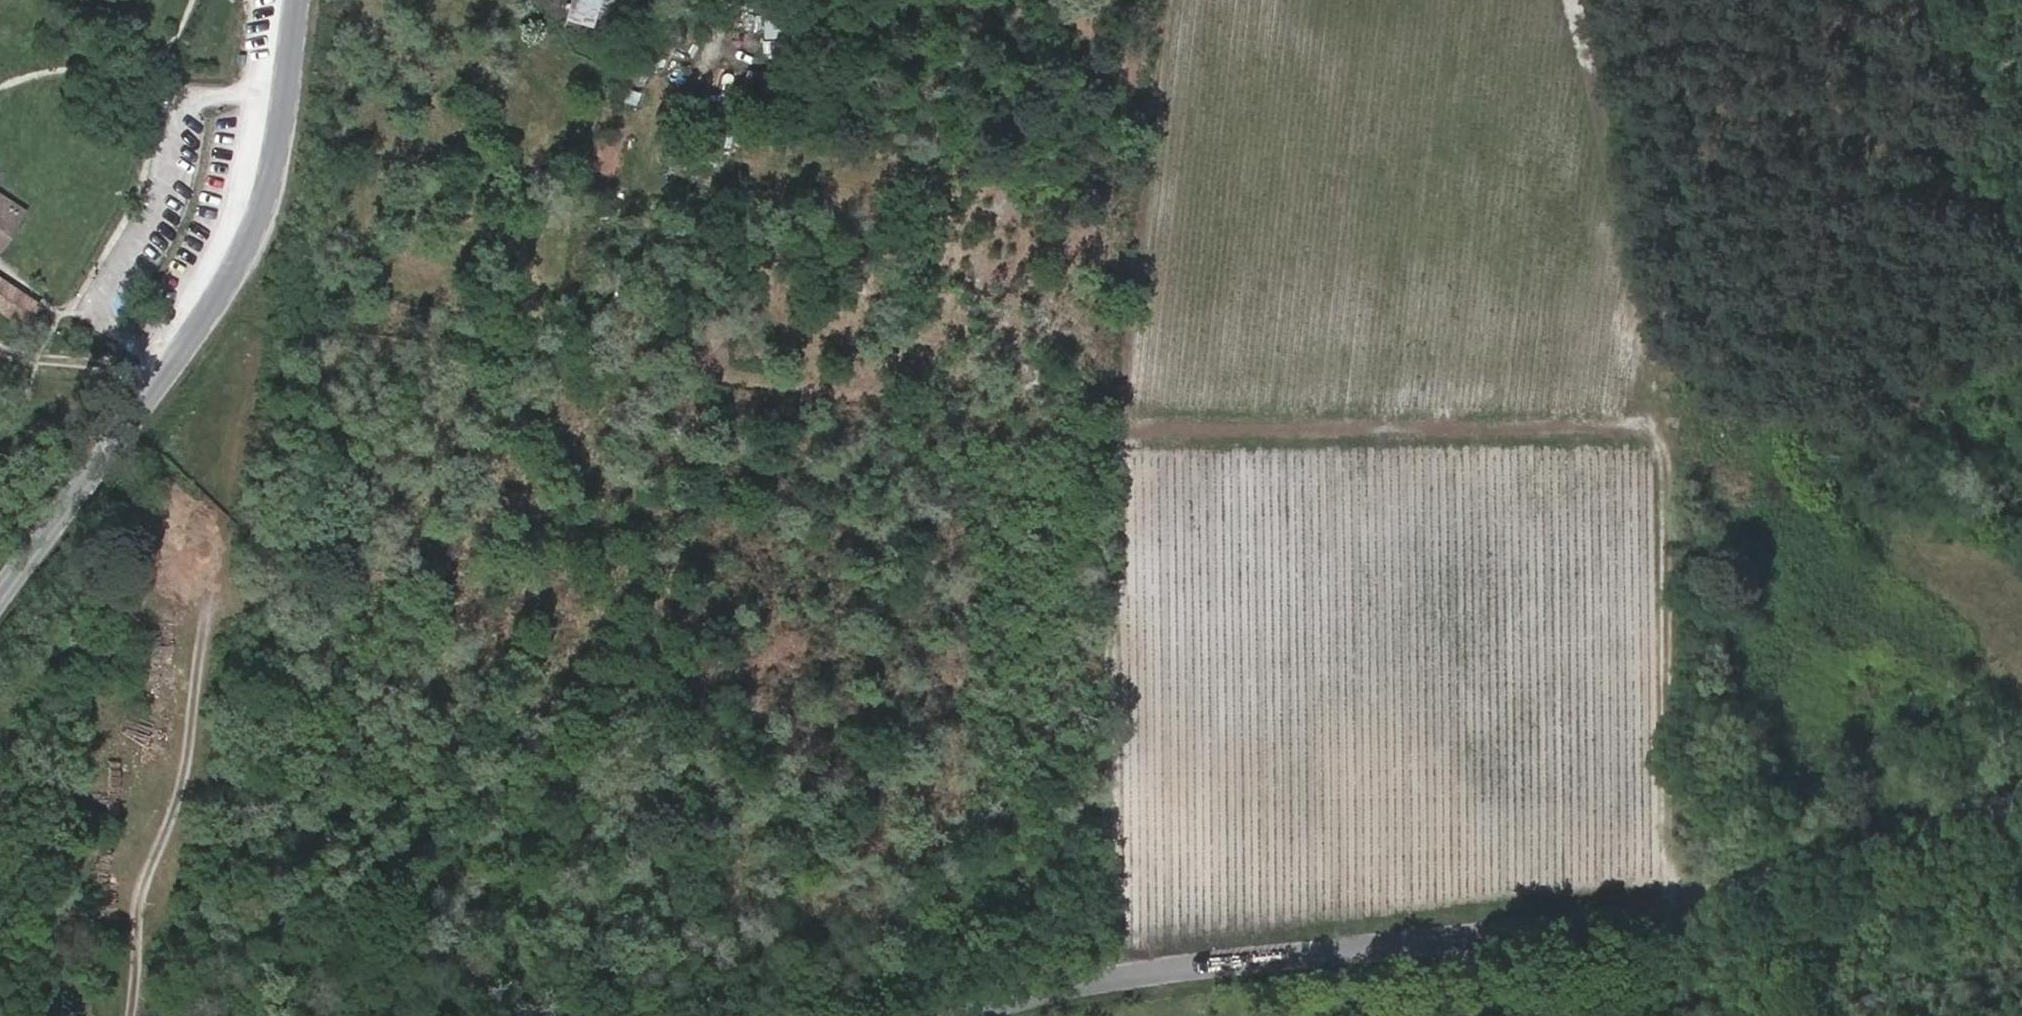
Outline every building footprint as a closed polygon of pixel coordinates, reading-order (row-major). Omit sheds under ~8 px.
[(591,23),(597,0),(571,0),(567,17),(591,23)] [(24,214),(26,211),(0,194),(0,203),(2,205),(4,201),(24,214)] [(3,247),(24,214),(4,201),(2,205),(0,203),(0,245),(3,247)] [(18,320),(32,298),(0,277),(0,308),(18,320)] [(32,298),(18,320),(25,325),(39,303),(32,298)]
